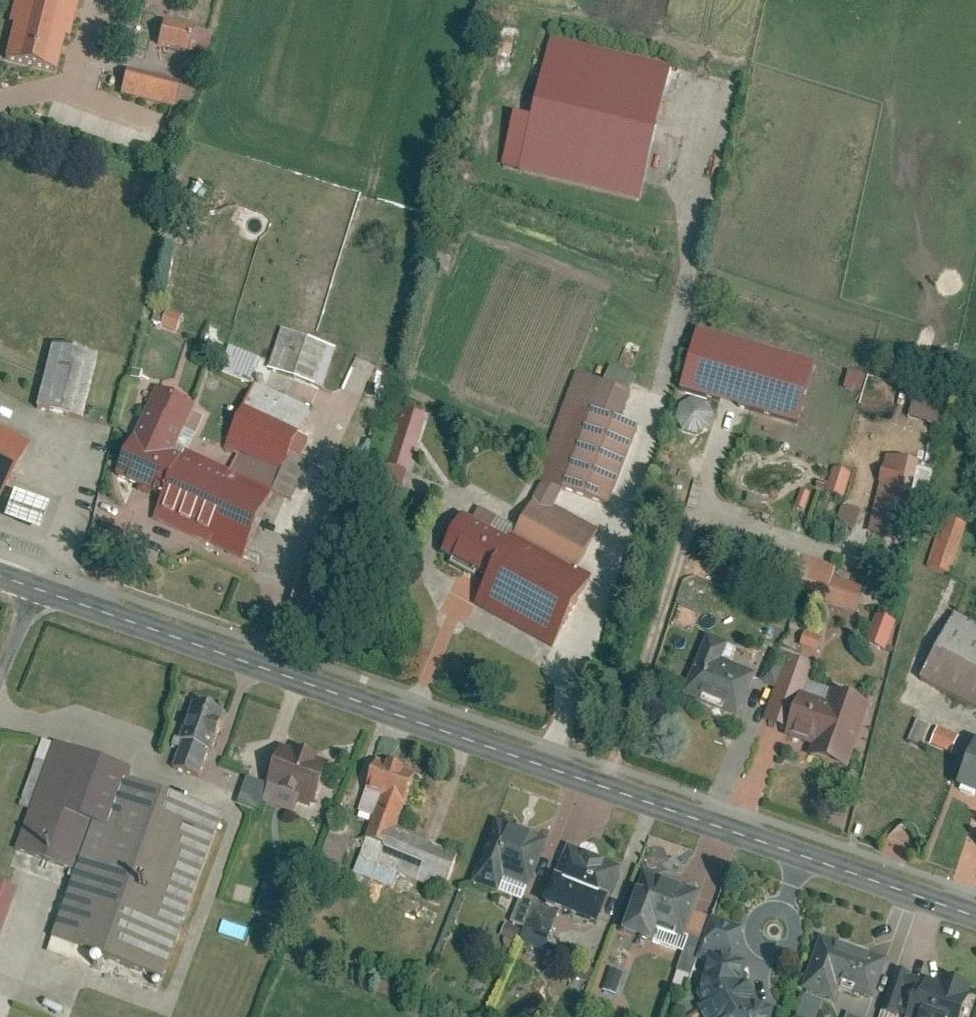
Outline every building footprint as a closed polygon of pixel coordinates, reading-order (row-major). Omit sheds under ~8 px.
[(4,22),(9,23),(0,57),(54,72),(74,0),(10,0),(4,22)] [(184,54),(186,47),(206,53),(212,34),(158,19),(151,45),(184,54)] [(527,166),(643,197),(675,81),(559,49),(527,166)] [(167,70),(114,55),(106,80),(160,95),(167,70)] [(160,327),(176,331),(180,314),(164,310),(160,327)] [(681,388),(802,419),(818,358),(698,326),(681,388)] [(315,384),(328,345),(280,329),(267,369),(315,384)] [(81,420),(97,356),(47,344),(31,408),(81,420)] [(843,385),(860,389),(864,375),(847,371),(843,385)] [(580,372),(537,475),(607,504),(649,401),(580,372)] [(157,386),(117,474),(160,494),(201,406),(157,386)] [(700,395),(673,410),(688,437),(715,421),(700,395)] [(912,400),(907,414),(934,423),(938,409),(912,400)] [(377,477),(403,484),(425,413),(399,405),(377,477)] [(296,431),(245,410),(229,447),(280,469),(296,431)] [(1,497),(31,442),(0,425),(0,497),(1,497)] [(273,490),(185,451),(155,519),(243,558),(273,490)] [(888,453),(872,530),(907,537),(923,460),(888,453)] [(831,495),(843,498),(850,473),(838,469),(831,495)] [(0,511),(0,521),(35,531),(43,503),(5,493),(0,511)] [(855,528),(860,508),(840,504),(836,524),(855,528)] [(488,580),(509,541),(458,513),(437,552),(488,580)] [(942,517),(926,567),(951,575),(966,525),(942,517)] [(488,580),(475,604),(555,648),(592,579),(512,535),(509,541),(488,580)] [(787,590),(855,611),(863,586),(832,576),(835,567),(798,555),(787,590)] [(975,710),(975,623),(951,613),(921,688),(975,710)] [(873,648),(887,652),(894,620),(880,617),(873,648)] [(799,648),(815,651),(817,640),(801,637),(799,648)] [(687,692),(740,717),(760,675),(706,650),(687,692)] [(805,751),(855,765),(873,702),(823,688),(805,751)] [(170,762),(204,774),(225,711),(192,700),(170,762)] [(916,720),(908,738),(927,746),(934,728),(916,720)] [(951,751),(956,732),(934,727),(930,746),(951,751)] [(333,763),(286,747),(270,791),(317,807),(333,763)] [(81,872),(115,774),(45,750),(11,848),(81,872)] [(974,755),(959,792),(975,799),(975,756),(974,755)] [(393,765),(375,818),(400,827),(418,774),(393,765)] [(58,940),(166,977),(223,811),(115,774),(81,872),(58,940)] [(361,859),(446,889),(460,847),(400,827),(375,818),(361,859)] [(479,869),(529,886),(546,836),(497,819),(479,869)] [(318,868),(338,873),(348,833),(328,828),(318,868)] [(547,905),(600,923),(620,865),(567,847),(547,905)] [(20,878),(0,871),(0,935),(20,878)] [(628,922),(681,940),(699,890),(646,872),(628,922)] [(806,978),(871,1000),(886,955),(821,933),(806,978)] [(778,1011),(764,1003),(751,979),(745,963),(710,959),(703,988),(706,1003),(712,1016),(776,1016),(778,1011)] [(975,990),(924,972),(908,1016),(967,1016),(975,990)] [(834,1010),(800,998),(793,1016),(832,1016),(834,1010)]
